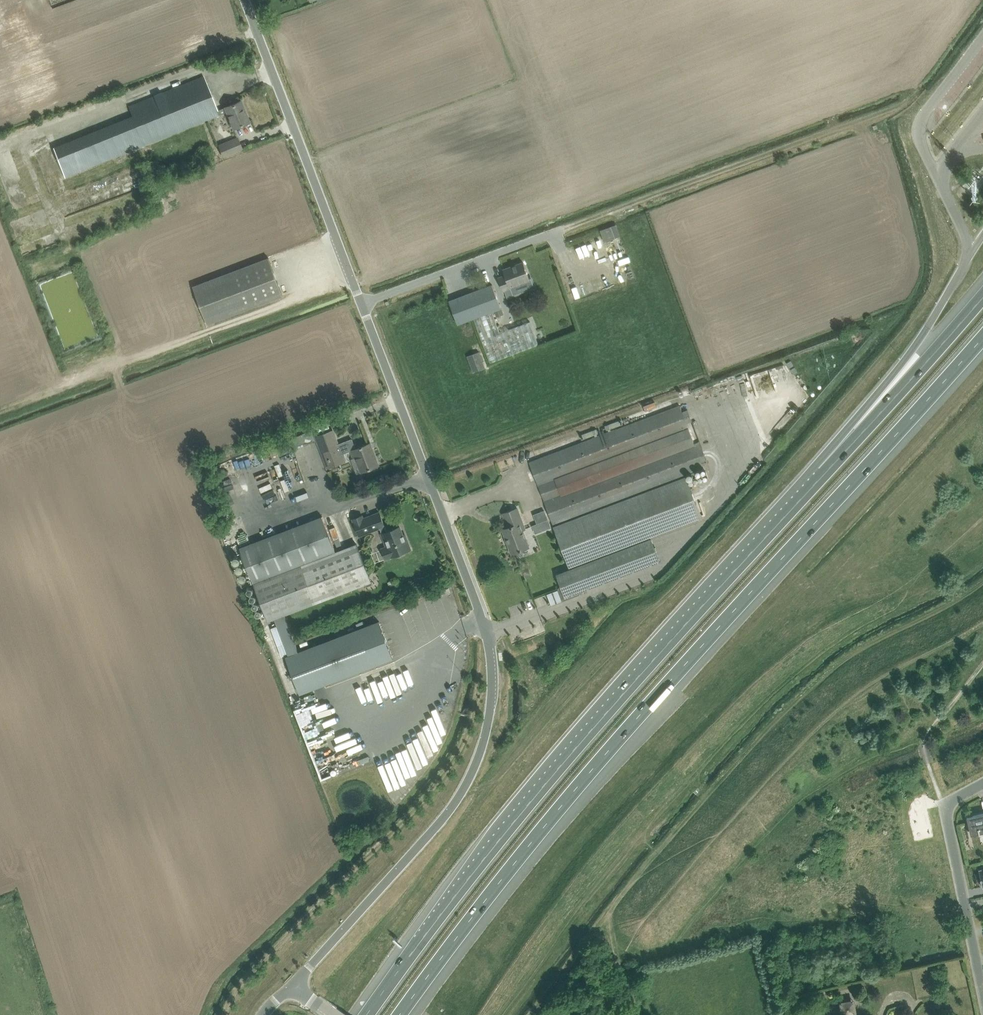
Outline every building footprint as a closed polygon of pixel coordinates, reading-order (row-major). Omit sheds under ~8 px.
[(9,75),(0,45),(0,78),(9,75)] [(955,102),(972,76),(967,72),(950,99),(955,102)] [(217,111),(203,76),(180,85),(129,106),(133,115),(69,140),(53,146),(65,177),(81,171),(219,114),(219,115),(227,112),(233,128),(240,126),(250,122),(241,101),(225,107),(225,108),(217,111)] [(223,157),(243,149),(238,137),(218,144),(223,157)] [(616,224),(601,230),(602,234),(605,242),(609,240),(621,236),(616,224)] [(207,325),(274,299),(283,295),(269,258),(260,261),(193,285),(207,325)] [(503,290),(511,288),(510,287),(530,279),(524,262),(503,270),(505,275),(498,278),(502,287),(503,290)] [(503,314),(501,308),(492,284),(449,300),(458,324),(474,318),(491,363),(539,345),(531,322),(501,333),(493,311),(494,310),(497,316),(503,314)] [(479,351),(467,356),(473,372),(486,368),(479,351)] [(682,411),(680,405),(529,462),(553,524),(703,467),(694,444),(686,423),(692,420),(687,409),(682,411)] [(333,430),(316,436),(328,468),(345,462),(342,454),(338,444),(333,430)] [(351,439),(338,444),(342,454),(351,450),(354,458),(357,457),(362,471),(369,469),(378,465),(370,443),(361,446),(354,449),(351,439)] [(565,597),(660,561),(652,538),(702,519),(686,476),(554,526),(570,569),(557,574),(565,597)] [(512,553),(522,549),(529,547),(523,530),(525,529),(518,508),(503,513),(508,527),(503,529),(512,553)] [(362,515),(353,518),(355,522),(354,522),(359,535),(380,527),(387,545),(381,548),(381,549),(383,555),(385,558),(386,560),(392,558),(391,557),(397,554),(399,555),(404,554),(405,552),(411,549),(407,539),(405,540),(403,534),(400,526),(387,531),(380,512),(363,519),(362,515)] [(322,515),(241,546),(254,582),(268,621),(275,618),(281,635),(285,643),(289,655),(286,656),(300,694),(394,658),(379,621),(299,651),(295,641),(285,614),(313,603),(299,566),(301,565),(336,552),(335,549),(322,515)] [(532,525),(536,534),(552,527),(549,519),(532,525)] [(301,565),(299,566),(313,603),(315,602),(362,585),(371,581),(357,544),(348,547),(336,552),(301,565)] [(558,589),(547,593),(551,605),(562,601),(558,589)] [(411,668),(352,685),(358,707),(417,691),(411,668)] [(379,763),(388,791),(408,784),(407,780),(414,778),(412,773),(424,769),(416,745),(409,747),(409,748),(404,750),(405,755),(379,763)] [(967,817),(970,832),(971,835),(979,833),(980,832),(982,832),(982,813),(967,817)] [(857,1000),(842,1000),(842,1014),(851,1014),(858,1014),(857,1000)]
